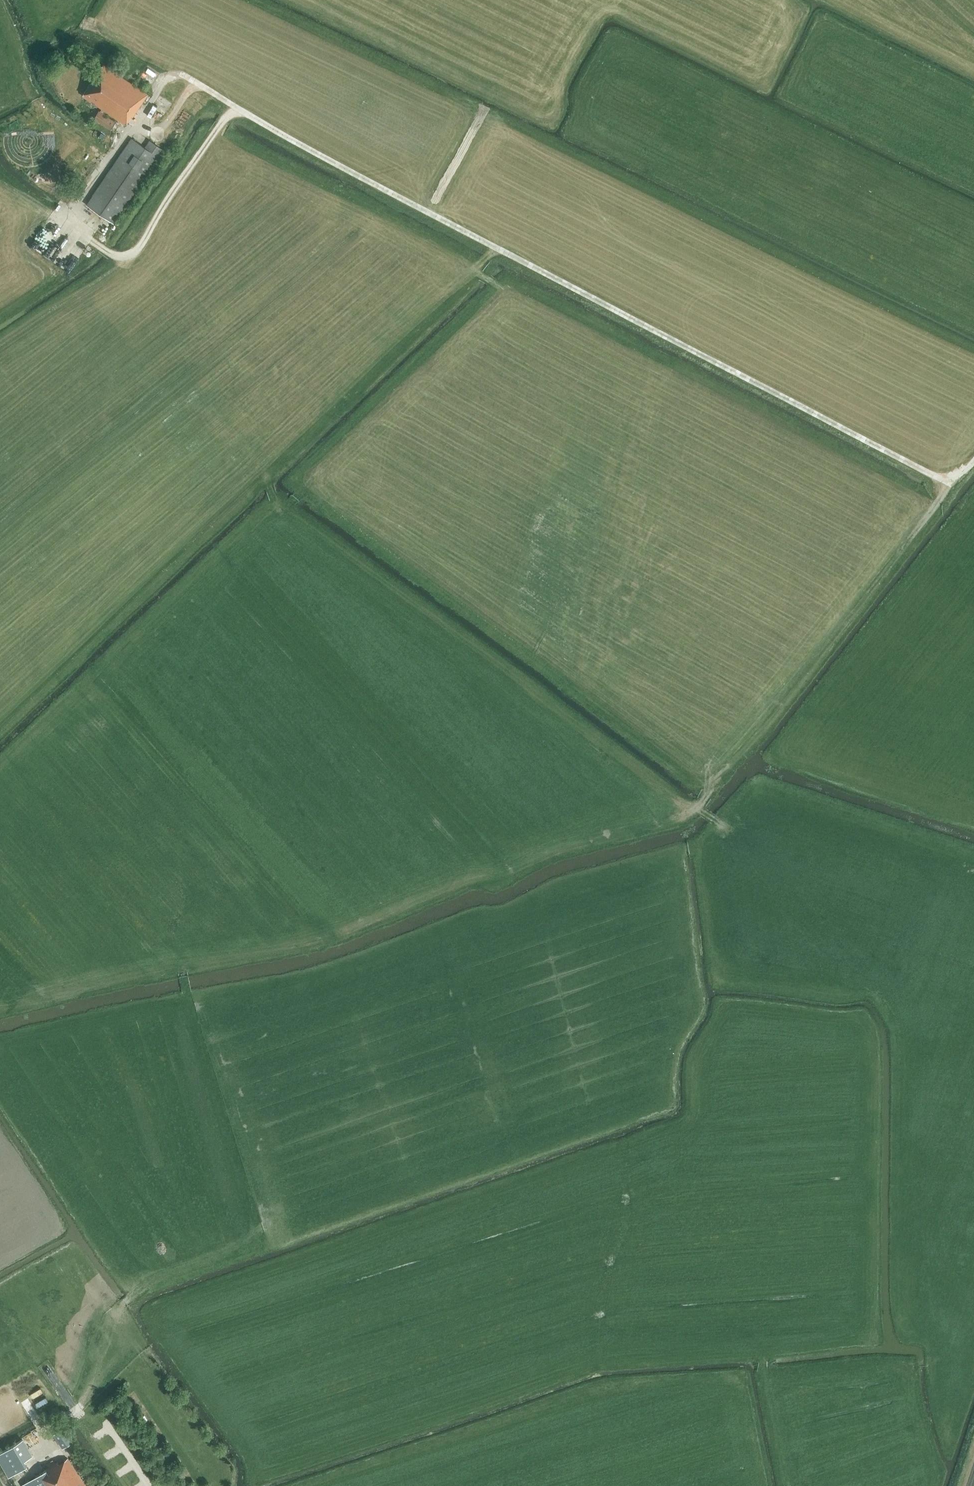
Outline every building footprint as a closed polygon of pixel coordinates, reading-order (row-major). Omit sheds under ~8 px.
[(103,64),(90,84),(82,95),(92,101),(92,100),(95,102),(94,103),(125,124),(131,116),(132,117),(147,94),(103,64)] [(110,128),(116,121),(99,109),(93,117),(110,128)] [(113,222),(163,149),(149,139),(144,146),(131,137),(86,204),(113,222)] [(62,1447),(73,1440),(64,1427),(53,1434),(62,1447)] [(26,1466),(13,1444),(0,1451),(0,1460),(9,1475),(26,1466)] [(55,1462),(53,1459),(47,1463),(49,1466),(21,1484),(23,1485),(85,1485),(67,1457),(58,1463),(57,1461),(55,1462)]
